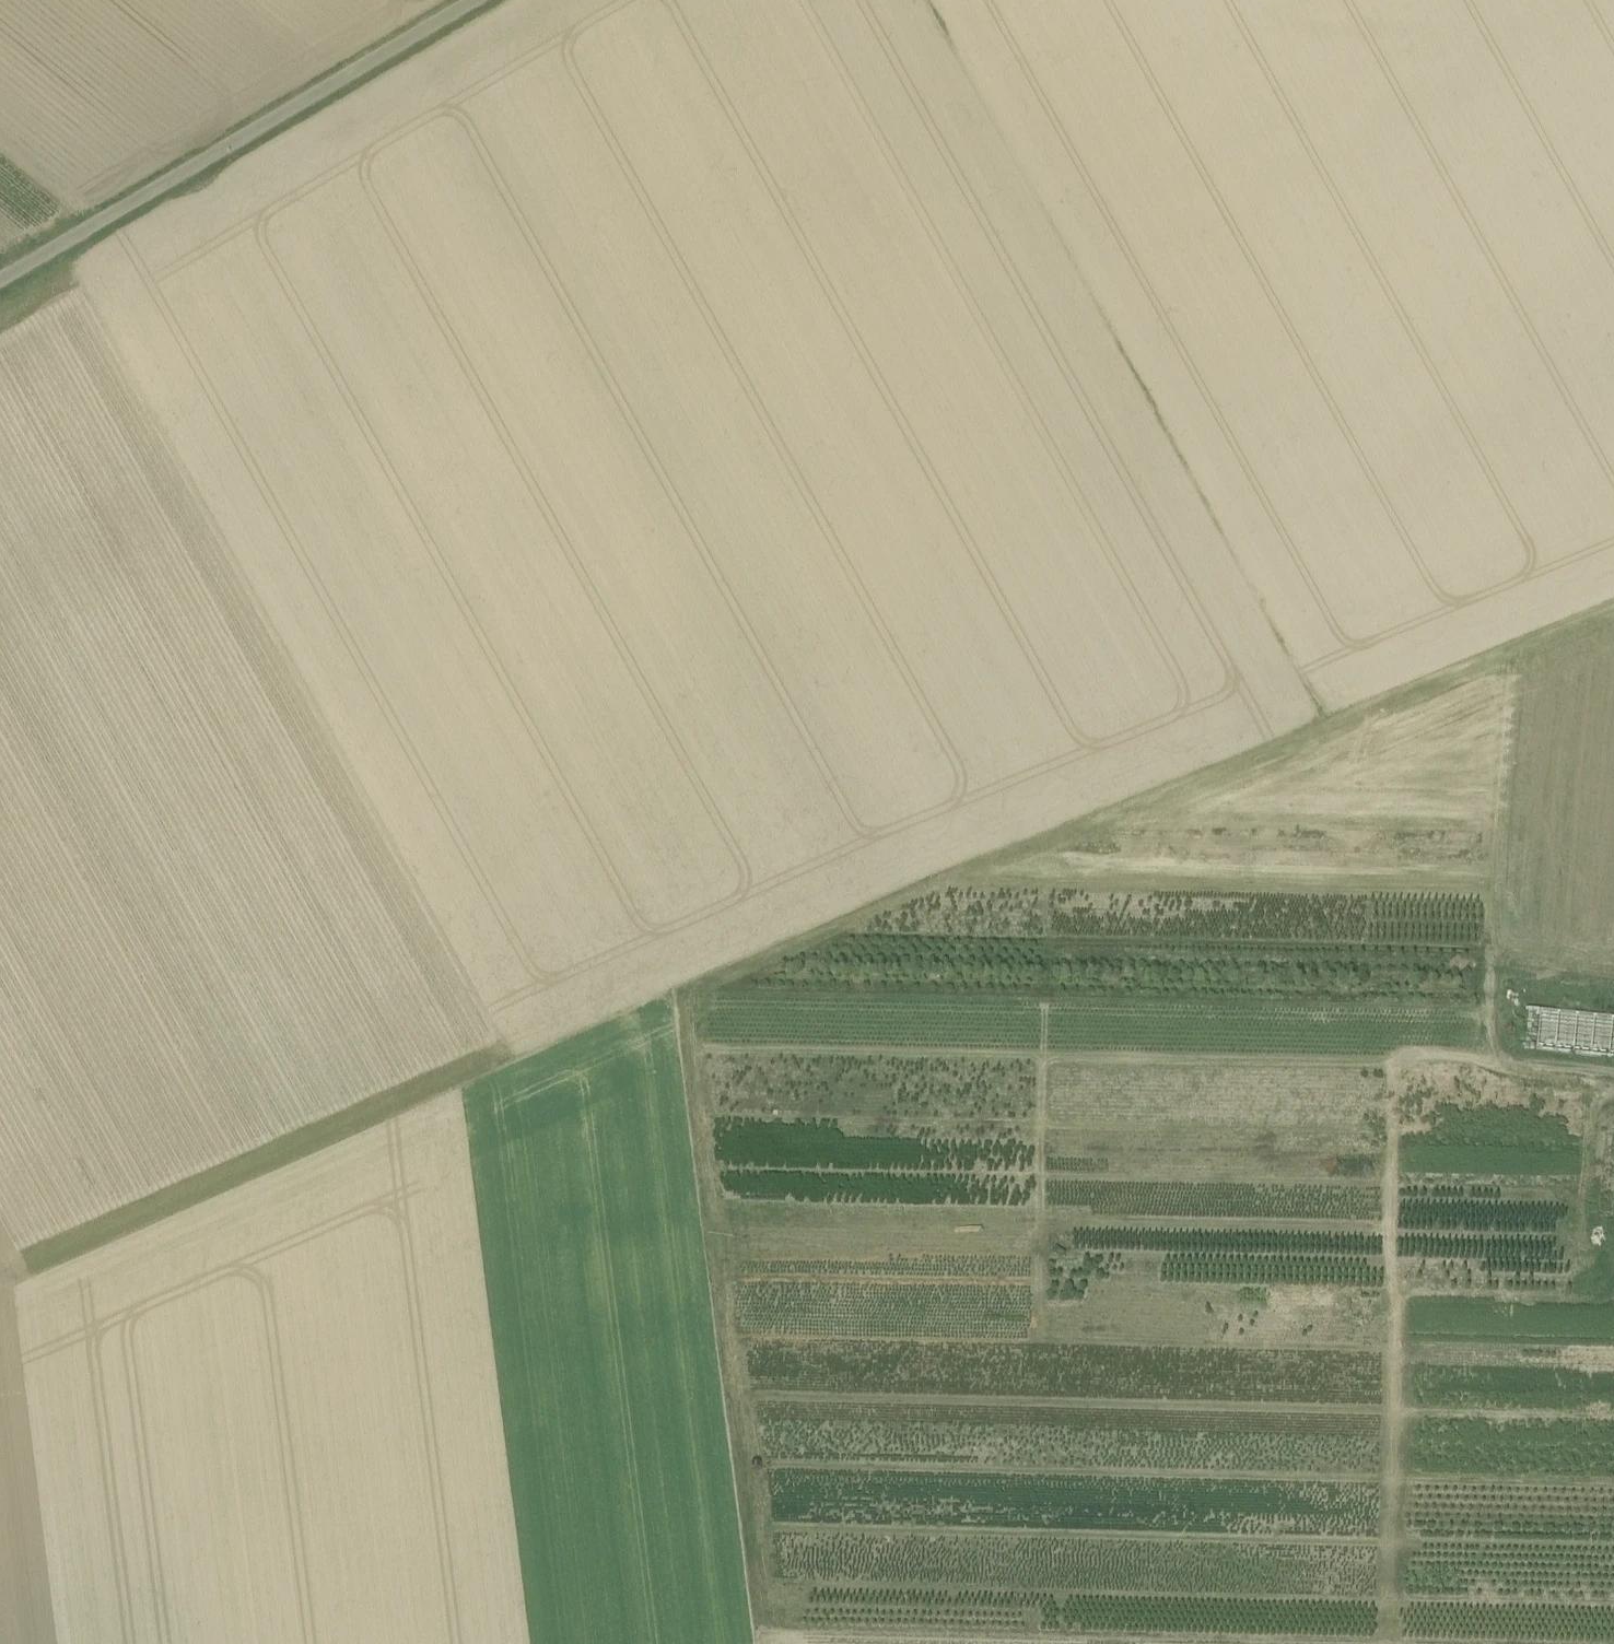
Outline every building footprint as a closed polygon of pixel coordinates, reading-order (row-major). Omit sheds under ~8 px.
[(1540,1011),(1536,1054),(1613,1061),(1613,1018),(1540,1011)]
